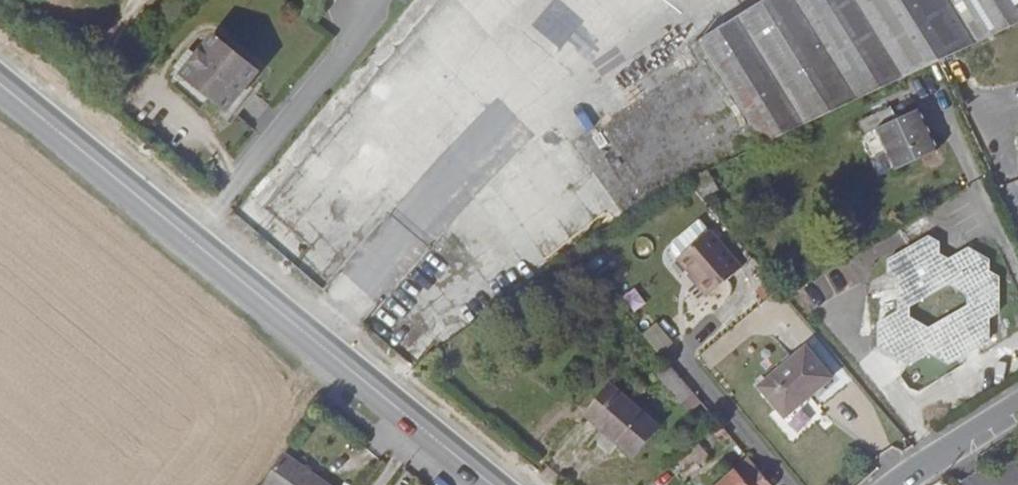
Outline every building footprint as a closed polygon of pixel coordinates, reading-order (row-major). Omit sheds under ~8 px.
[(558,51),(582,21),(557,0),(552,0),(530,28),(558,51)] [(764,144),(941,59),(1017,23),(1017,0),(764,0),(700,40),(764,144)] [(259,71),(213,34),(197,54),(190,47),(174,66),(233,114),(254,88),(248,84),(259,71)] [(898,120),(892,106),(861,121),(867,134),(878,128),(898,169),(938,149),(919,109),(898,120)] [(707,171),(692,178),(704,198),(718,190),(707,171)] [(743,267),(711,229),(678,257),(709,295),(743,267)] [(969,247),(948,259),(939,254),(939,241),(930,235),(889,259),(889,271),(899,276),(899,311),(879,322),(879,346),(910,364),(930,352),(949,364),(960,358),(959,346),(971,340),(980,346),(989,340),(989,317),(1000,311),(999,276),(990,271),(989,259),(969,247)] [(655,320),(641,333),(658,353),(673,340),(655,320)] [(960,358),(980,346),(971,340),(959,346),(960,358)] [(832,376),(806,346),(760,385),(785,416),(832,376)] [(661,380),(674,369),(667,361),(654,373),(661,380)] [(674,369),(661,380),(681,403),(683,402),(694,392),(674,369)] [(660,427),(609,383),(584,412),(635,456),(660,427)] [(691,411),(702,402),(694,392),(683,402),(691,411)] [(726,438),(730,435),(719,422),(712,428),(717,435),(721,432),(726,438)] [(698,466),(708,458),(695,443),(667,467),(676,477),(694,461),(698,466)] [(284,455),(263,484),(325,484),(284,455)] [(748,456),(718,484),(772,484),(748,456)]
